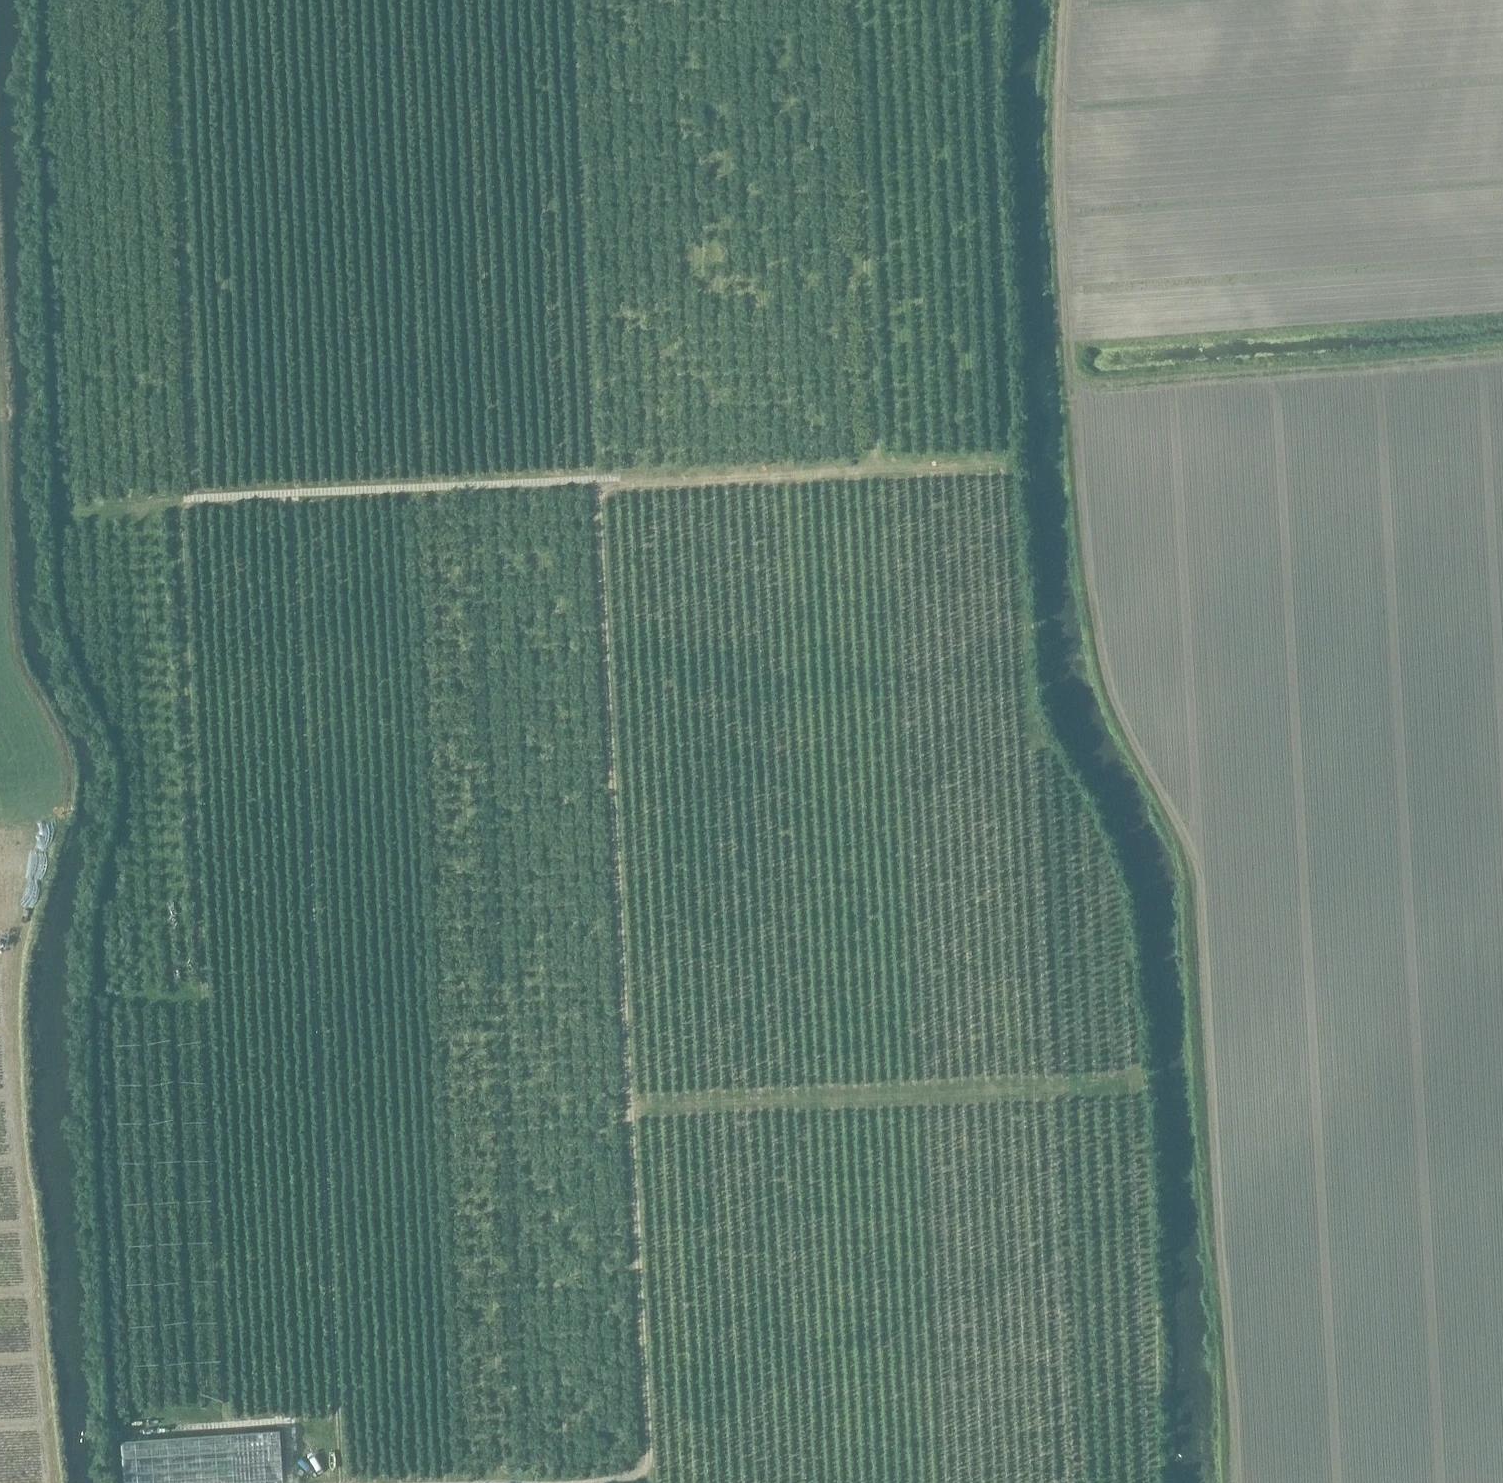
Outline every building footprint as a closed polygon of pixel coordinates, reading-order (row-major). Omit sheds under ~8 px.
[(259,1469),(138,1477),(139,1482),(260,1482),(259,1469)]
